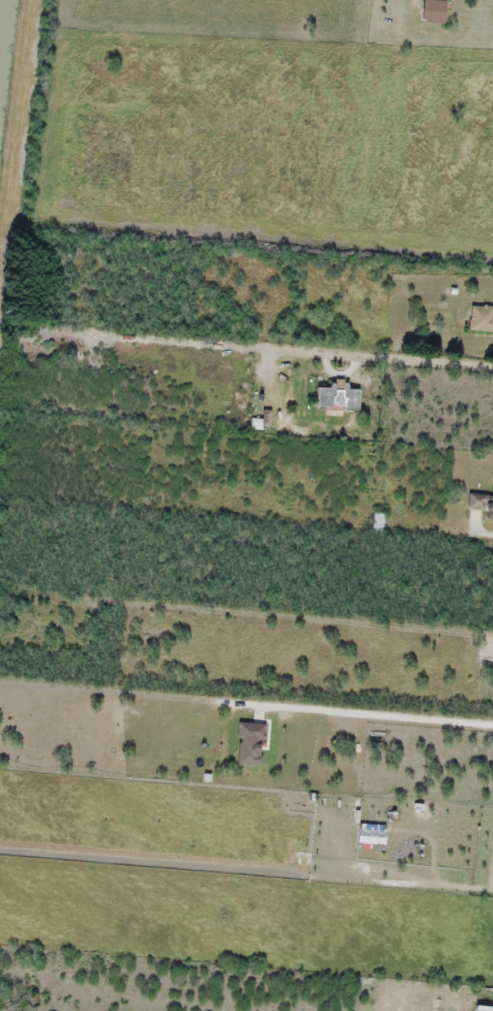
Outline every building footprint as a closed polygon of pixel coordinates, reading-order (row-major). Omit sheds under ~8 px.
[(470,306),(470,332),(492,332),(492,306),(470,306)] [(316,387),(315,411),(358,412),(358,389),(346,389),(346,380),(333,379),(333,388),(316,387)] [(484,519),(492,519),(492,494),(468,494),(468,508),(485,509),(484,519)] [(382,532),(382,513),(374,513),(374,532),(382,532)]
